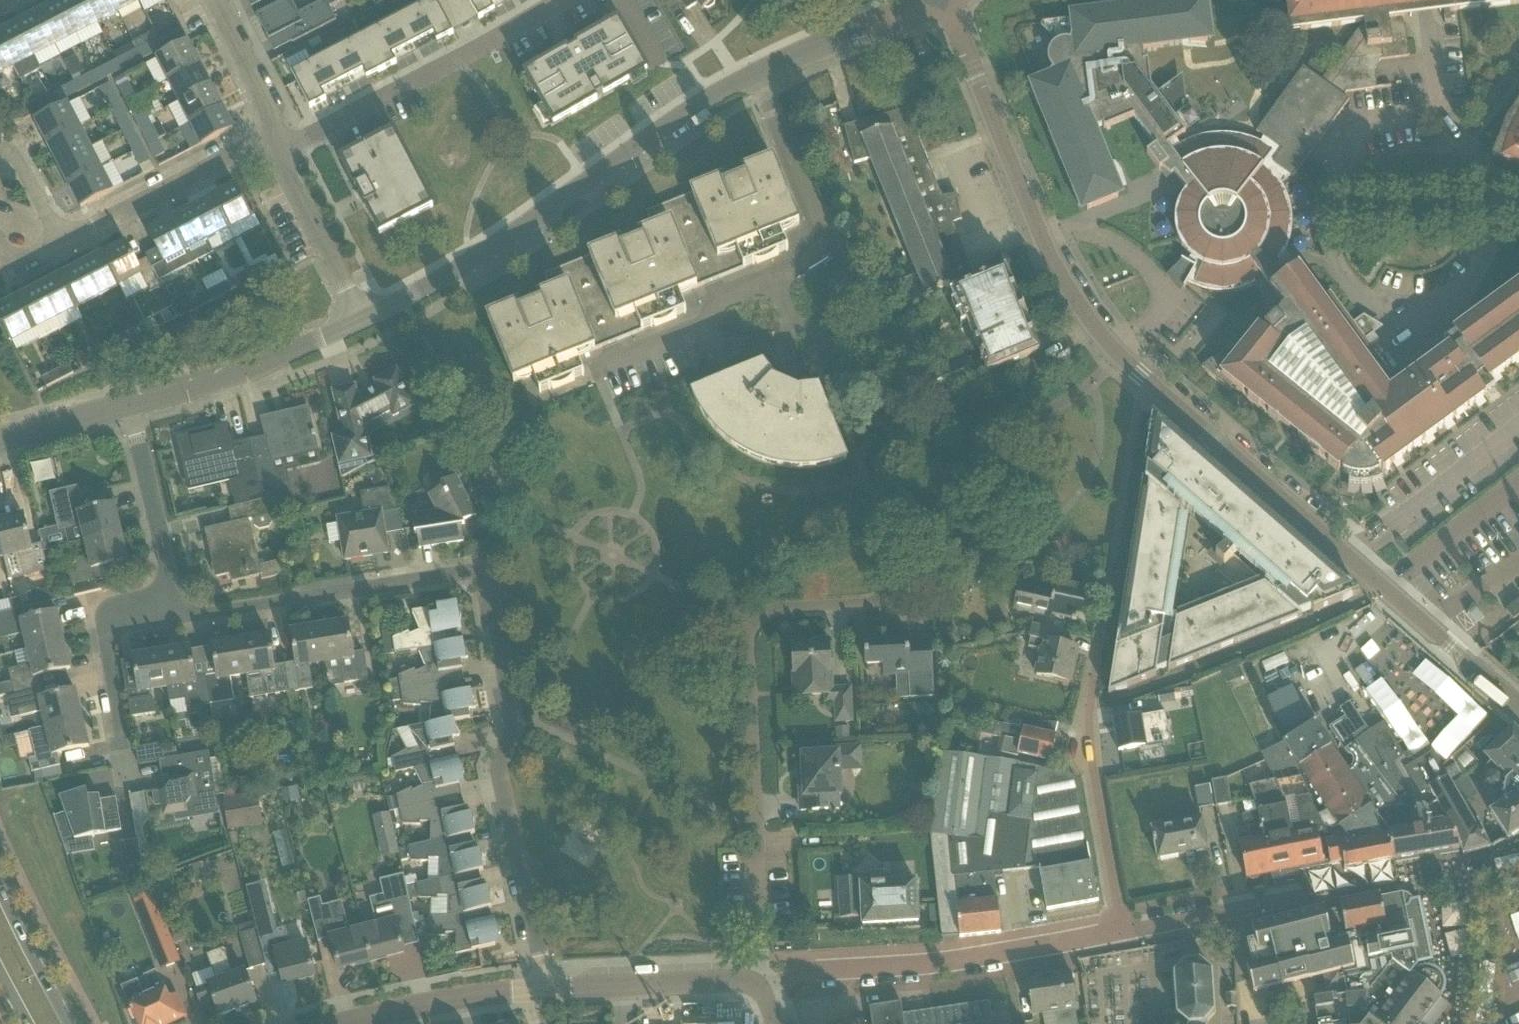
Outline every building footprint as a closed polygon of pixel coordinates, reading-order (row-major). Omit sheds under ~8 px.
[(77,34),(98,24),(85,0),(66,0),(60,3),(77,34)] [(98,24),(119,13),(112,0),(85,0),(98,24)] [(119,13),(140,2),(139,0),(112,0),(119,13)] [(291,0),(286,0),(256,15),(269,40),(287,31),(293,44),(337,21),(330,8),(326,0),(325,0),(298,14),(291,0)] [(309,109),(311,108),(326,100),(318,85),(359,64),(366,79),(396,63),(389,49),(429,27),(437,42),(451,35),(453,34),(452,32),(435,0),(430,0),(397,17),(362,35),(327,54),(292,72),(291,73),(309,109)] [(452,32),(478,18),(468,0),(435,0),(452,32)] [(479,20),(480,19),(495,11),(489,0),(468,0),(478,18),(479,20)] [(686,11),(698,3),(703,10),(705,8),(709,9),(714,6),(715,2),(717,0),(679,0),(686,11)] [(1288,174),(1293,178),(1349,101),(1344,97),(1347,93),(1377,89),(1375,70),(1381,60),(1409,57),(1405,25),(1404,25),(1403,18),(1518,3),(1518,0),(1287,0),(1290,24),(1299,23),(1300,31),(1362,23),(1363,24),(1322,81),(1303,68),(1260,127),(1256,132),(1264,138),(1261,143),(1256,141),(1250,139),(1242,136),(1233,135),(1227,134),(1221,134),(1216,134),(1210,135),(1204,136),(1198,138),(1193,139),(1187,142),(1179,146),(1173,135),(1182,129),(1174,118),(1183,111),(1182,103),(1185,103),(1182,75),(1157,94),(1151,86),(1148,61),(1145,62),(1143,50),(1159,48),(1159,46),(1190,42),(1190,44),(1208,42),(1207,35),(1214,35),(1209,1),(1203,2),(1202,0),(1184,0),(1153,4),(1153,1),(1121,6),(1121,8),(1094,11),(1094,9),(1076,11),(1077,18),(1070,19),(1072,36),(1071,40),(1069,40),(1066,40),(1063,40),(1061,40),(1058,41),(1055,43),(1054,44),(1052,47),(1050,49),(1049,52),(1048,55),(1048,59),(1048,62),(1049,65),(1051,68),(1053,70),(1050,74),(1034,80),(1037,86),(1030,89),(1037,105),(1039,104),(1050,130),(1048,131),(1060,161),(1062,160),(1074,189),(1072,190),(1078,206),(1085,204),(1087,210),(1118,197),(1116,191),(1122,189),(1115,172),(1113,173),(1101,144),(1104,143),(1098,128),(1103,126),(1104,130),(1133,117),(1155,147),(1147,153),(1159,171),(1162,169),(1171,177),(1175,174),(1187,191),(1184,195),(1181,199),(1180,201),(1178,206),(1177,208),(1176,213),(1176,216),(1175,221),(1176,226),(1176,231),(1178,236),(1179,240),(1182,245),(1185,249),(1188,253),(1191,257),(1187,262),(1182,259),(1181,260),(1186,263),(1177,273),(1187,281),(1184,287),(1185,288),(1188,282),(1199,287),(1210,290),(1222,291),(1234,290),(1245,287),(1256,283),(1275,318),(1264,328),(1266,330),(1264,333),(1259,329),(1257,332),(1254,329),(1202,367),(1230,390),(1231,389),(1230,388),(1233,385),(1243,393),(1246,388),(1251,392),(1248,397),(1259,406),(1260,404),(1269,411),(1268,413),(1319,454),(1320,452),(1329,459),(1328,461),(1339,470),(1341,468),(1344,470),(1342,473),(1348,476),(1354,478),(1361,478),(1367,478),(1373,476),(1379,474),(1377,471),(1381,468),(1383,471),(1402,457),(1401,455),(1410,448),(1411,450),(1433,434),(1432,432),(1441,425),(1442,427),(1464,412),(1462,410),(1472,403),(1473,405),(1485,396),(1474,382),(1484,375),(1488,381),(1500,373),(1499,371),(1508,364),(1509,366),(1518,359),(1518,285),(1505,295),(1507,297),(1497,304),(1496,302),(1474,318),(1476,320),(1466,327),(1465,325),(1453,333),(1455,335),(1445,342),(1443,339),(1391,377),(1371,349),(1380,342),(1375,334),(1384,327),(1364,315),(1352,324),(1329,292),(1321,299),(1313,289),(1312,290),(1305,281),(1307,279),(1298,268),(1285,277),(1275,267),(1278,264),(1280,260),(1283,256),(1285,252),(1287,246),(1291,234),(1292,221),(1291,208),(1287,196),(1281,185),(1278,181),(1288,174)] [(60,3),(39,14),(56,45),(61,56),(83,45),(77,34),(60,3)] [(39,14),(18,24),(40,67),(61,56),(56,45),(39,14)] [(619,21),(525,74),(554,125),(648,71),(619,21)] [(0,34),(0,41),(20,80),(20,81),(41,70),(40,67),(18,24),(0,34)] [(159,39),(164,49),(186,38),(181,28),(159,39)] [(324,45),(319,37),(308,43),(312,51),(324,45)] [(159,39),(138,49),(143,60),(164,49),(159,39)] [(20,80),(0,41),(0,90),(20,80)] [(156,59),(168,81),(200,64),(189,42),(156,59)] [(116,61),(122,71),(143,60),(138,49),(116,61)] [(1311,62),(1307,68),(1320,78),(1324,72),(1329,66),(1315,56),(1311,62)] [(116,61),(103,67),(108,78),(122,71),(116,61)] [(168,81),(179,102),(211,85),(200,64),(168,81)] [(75,82),(74,82),(79,93),(101,82),(95,71),(75,82)] [(61,89),(66,99),(79,93),(74,82),(61,89)] [(100,88),(111,111),(121,105),(110,83),(100,88)] [(119,89),(126,102),(137,97),(130,84),(119,89)] [(179,102),(190,123),(222,106),(211,85),(179,102)] [(126,102),(137,124),(153,116),(142,95),(137,97),(126,102)] [(32,104),(37,114),(51,106),(46,97),(32,104)] [(1505,122),(1498,144),(1493,157),(1518,165),(1518,102),(1505,122)] [(19,111),(24,120),(37,114),(32,104),(19,111)] [(36,122),(47,144),(79,127),(67,105),(36,122)] [(121,105),(111,111),(118,124),(128,119),(121,105)] [(181,128),(192,150),(201,145),(233,128),(222,106),(190,123),(190,124),(181,128)] [(899,282),(908,302),(926,295),(974,276),(953,224),(962,221),(957,195),(943,198),(907,110),(845,127),(854,164),(871,159),(918,275),(899,282)] [(137,124),(148,145),(158,140),(166,135),(160,123),(157,124),(153,116),(137,124)] [(47,144),(58,165),(90,148),(79,127),(47,144)] [(415,173),(394,132),(340,160),(380,234),(433,207),(432,205),(427,208),(419,193),(424,190),(423,188),(418,191),(410,176),(415,173)] [(136,134),(126,139),(133,153),(143,148),(136,134)] [(152,154),(155,159),(165,154),(158,140),(148,145),(152,154)] [(90,148),(58,165),(69,186),(101,170),(90,148)] [(143,148),(133,153),(141,166),(150,162),(143,148)] [(521,380),(533,408),(534,407),(522,380),(532,376),(540,394),(585,376),(577,357),(687,313),(679,295),(789,251),(781,232),(800,225),(773,161),(743,173),(745,178),(725,186),(722,181),(646,212),(654,230),(641,235),(643,241),(623,249),(620,244),(545,274),(552,292),(539,298),(541,303),(521,311),(518,306),(488,318),(514,383),(521,380)] [(69,186),(80,208),(112,192),(101,170),(69,186)] [(251,219),(235,187),(213,198),(229,230),(251,219)] [(191,209),(208,240),(229,230),(213,198),(191,209)] [(187,251),(193,263),(214,253),(208,240),(191,209),(170,220),(186,251),(187,251)] [(146,255),(147,258),(159,281),(193,263),(187,251),(186,251),(170,220),(148,231),(157,249),(146,255)] [(141,275),(150,293),(162,287),(159,281),(147,258),(136,264),(125,243),(103,255),(120,286),(141,275)] [(82,266),(98,297),(120,286),(103,255),(82,266)] [(263,263),(249,270),(252,276),(254,280),(268,273),(264,264),(263,263)] [(61,277),(77,308),(98,297),(82,266),(61,277)] [(237,277),(242,287),(254,280),(249,270),(237,277)] [(924,379),(933,399),(978,380),(977,376),(987,372),(987,373),(1038,352),(1005,271),(977,282),(972,284),(954,291),(968,325),(973,336),(982,359),(972,364),(971,360),(924,379)] [(40,288),(56,319),(77,308),(61,277),(40,288)] [(229,281),(228,282),(233,291),(238,288),(233,279),(229,281)] [(207,292),(212,302),(233,291),(228,282),(228,281),(221,285),(207,292)] [(35,330),(41,341),(61,330),(56,319),(40,288),(18,299),(35,330)] [(194,299),(200,309),(212,302),(207,292),(194,299)] [(13,341),(35,330),(18,299),(0,308),(0,317),(13,341)] [(154,319),(141,326),(146,336),(159,329),(154,319)] [(120,338),(125,348),(146,336),(141,326),(120,338)] [(98,348),(103,358),(116,351),(111,341),(98,348)] [(75,356),(82,369),(103,358),(98,348),(85,356),(83,352),(75,356)] [(56,371),(61,380),(74,373),(69,363),(56,371)] [(840,463),(847,460),(818,389),(800,391),(796,390),(797,386),(781,379),(779,382),(775,381),(763,366),(693,395),(696,401),(698,406),(701,412),(704,416),(707,420),(711,426),(714,430),(718,433),(723,438),(727,441),(731,445),(734,447),(739,450),(744,454),(750,457),(756,459),(761,461),(767,463),(770,464),(778,466),(783,467),(790,468),(795,469),(802,469),(807,469),(812,468),(816,468),(824,467),(828,466),(835,464),(840,463)] [(338,465),(341,479),(368,465),(367,464),(366,458),(372,457),(365,425),(391,411),(394,417),(415,405),(397,370),(375,381),(377,386),(358,396),(355,386),(333,391),(343,435),(333,437),(340,464),(338,465)] [(42,378),(47,388),(61,380),(56,371),(42,378)] [(261,418),(272,461),(319,450),(308,408),(261,418)] [(1153,413),(1108,695),(1156,676),(1168,671),(1302,617),(1314,612),(1360,594),(1259,506),(1153,413)] [(230,426),(179,438),(189,481),(191,491),(230,480),(236,507),(249,504),(264,501),(257,468),(250,441),(235,445),(230,426)] [(439,449),(454,446),(444,427),(436,431),(439,449)] [(266,437),(250,441),(257,468),(264,501),(280,497),(273,464),(272,461),(271,459),(266,437)] [(420,549),(464,542),(463,538),(469,537),(470,537),(471,536),(473,535),(474,534),(475,533),(476,531),(476,530),(477,528),(477,527),(477,525),(476,524),(476,523),(473,518),(477,516),(456,477),(442,484),(444,489),(429,496),(438,513),(412,517),(415,534),(417,534),(420,549)] [(338,519),(345,560),(388,553),(382,514),(402,510),(390,488),(360,493),(364,515),(338,519)] [(64,530),(68,545),(91,540),(122,533),(115,505),(85,512),(80,493),(73,489),(56,493),(51,500),(59,531),(64,530)] [(248,505),(251,521),(282,514),(279,499),(248,505)] [(27,585),(50,579),(42,545),(31,548),(24,515),(0,520),(0,540),(4,557),(20,553),(27,585)] [(225,526),(206,530),(209,545),(214,544),(216,552),(211,553),(214,564),(211,566),(213,572),(216,573),(217,576),(217,577),(230,574),(232,582),(261,576),(262,580),(284,575),(280,561),(259,567),(248,521),(239,523),(232,524),(225,526)] [(67,563),(75,597),(103,590),(97,568),(129,561),(122,533),(91,540),(95,556),(67,563)] [(1020,586),(1015,610),(1032,614),(1050,618),(1051,613),(1083,621),(1090,589),(1087,588),(1087,585),(1077,583),(1077,586),(1057,582),(1055,592),(1037,589),(1020,586)] [(24,610),(23,608),(24,608),(22,602),(21,599),(10,602),(13,611),(0,614),(0,615),(24,610)] [(1513,620),(1518,615),(1518,600),(1506,611),(1513,620)] [(409,632),(393,639),(394,645),(396,654),(419,650),(418,650),(463,642),(459,643),(457,632),(461,631),(460,624),(461,614),(459,614),(458,612),(454,613),(453,605),(412,612),(420,631),(410,635),(409,632)] [(1484,619),(1476,608),(1467,615),(1475,625),(1484,619)] [(27,649),(64,641),(58,613),(26,620),(24,610),(0,615),(0,632),(2,641),(23,636),(27,649)] [(325,662),(329,688),(346,685),(346,683),(370,679),(365,652),(354,654),(349,622),(320,627),(325,662)] [(1032,638),(1029,649),(1043,652),(1041,658),(1036,657),(1033,670),(1038,671),(1038,676),(1069,682),(1077,648),(1065,645),(1068,633),(1034,626),(1032,638)] [(285,665),(290,692),(314,688),(311,664),(325,662),(320,627),(292,631),(297,663),(285,665)] [(954,627),(937,634),(944,648),(960,640),(954,627)] [(895,629),(864,630),(866,665),(884,664),(896,663),(896,675),(909,675),(910,698),(934,697),(933,673),(931,639),(910,640),(909,631),(895,632),(895,629)] [(269,634),(239,639),(245,675),(250,699),(267,696),(290,692),(285,665),(274,666),(269,634)] [(206,677),(210,706),(234,702),(231,677),(245,675),(239,639),(212,643),(217,675),(206,677)] [(15,694),(15,693),(42,687),(40,676),(71,669),(64,641),(27,649),(30,665),(9,670),(12,682),(0,685),(0,697),(15,694)] [(793,653),(790,656),(791,663),(794,666),(796,696),(825,695),(826,703),(835,702),(836,723),(853,722),(851,687),(831,688),(829,641),(811,642),(812,645),(793,646),(793,653)] [(390,681),(392,693),(402,691),(465,681),(461,661),(466,660),(466,659),(468,658),(464,648),(463,642),(418,650),(419,650),(427,669),(417,673),(415,670),(399,677),(400,679),(390,681)] [(186,700),(187,709),(210,706),(206,677),(195,679),(190,647),(161,651),(167,688),(168,688),(170,703),(186,700)] [(127,690),(132,718),(156,714),(153,690),(167,688),(161,651),(133,656),(138,688),(127,690)] [(941,656),(938,660),(938,666),(942,669),(947,668),(951,664),(951,659),(946,656),(941,656)] [(1238,665),(1222,671),(1227,684),(1243,678),(1238,665)] [(431,725),(454,721),(454,722),(471,719),(469,711),(474,710),(474,709),(477,707),(472,697),(471,692),(466,692),(465,681),(402,691),(403,700),(404,706),(421,707),(422,704),(433,705),(431,725)] [(1267,697),(1266,698),(1281,731),(1307,719),(1292,686),(1267,697)] [(41,712),(45,727),(83,718),(76,691),(45,699),(42,687),(15,693),(15,694),(21,717),(41,712)] [(392,693),(393,702),(403,700),(402,691),(392,693)] [(1173,691),(1157,694),(1159,705),(1175,702),(1173,691)] [(1345,718),(1339,722),(1391,790),(1389,791),(1398,802),(1408,795),(1427,811),(1441,821),(1447,826),(1449,826),(1454,835),(1456,835),(1460,849),(1463,855),(1490,848),(1480,827),(1477,828),(1450,779),(1448,779),(1431,748),(1412,759),(1402,742),(1398,745),(1385,723),(1369,733),(1348,703),(1339,711),(1345,718)] [(1114,721),(1119,751),(1171,742),(1167,719),(1154,721),(1153,716),(1141,718),(1140,716),(1114,721)] [(45,728),(30,732),(36,759),(31,760),(34,773),(62,766),(59,754),(90,747),(83,718),(45,727),(45,728)] [(407,751),(392,758),(395,773),(415,769),(414,768),(458,759),(458,758),(457,758),(453,739),(458,738),(457,737),(460,735),(455,727),(454,722),(454,721),(431,725),(409,728),(418,750),(408,754),(407,751)] [(994,735),(994,736),(1000,738),(1006,739),(1002,754),(1016,758),(1018,758),(1019,754),(1051,761),(1057,736),(1045,734),(1047,723),(1021,722),(1010,722),(1004,721),(1003,725),(997,724),(996,727),(994,735)] [(1343,863),(1344,870),(1393,860),(1386,830),(1347,770),(1316,723),(1314,722),(1284,743),(1296,762),(1296,763),(1293,766),(1298,777),(1322,831),(1323,834),(1324,834),(1326,845),(1325,845),(1330,865),(1343,863)] [(1339,722),(1329,729),(1348,755),(1349,756),(1350,757),(1351,758),(1353,760),(1353,762),(1353,763),(1352,766),(1352,767),(1349,769),(1347,770),(1386,830),(1393,860),(1460,849),(1456,835),(1454,835),(1449,826),(1447,826),(1441,821),(1427,811),(1408,795),(1398,802),(1389,791),(1391,790),(1339,722)] [(836,728),(837,740),(850,739),(849,727),(836,728)] [(1508,841),(1518,834),(1518,734),(1514,728),(1485,756),(1490,762),(1487,767),(1491,771),(1487,776),(1484,786),(1484,797),(1485,805),(1488,810),(1490,814),(1508,841)] [(162,745),(147,747),(150,762),(164,759),(162,745)] [(804,780),(800,781),(801,798),(805,797),(805,810),(839,809),(838,795),(841,795),(840,770),(852,769),(852,767),(854,767),(855,766),(857,765),(858,764),(859,763),(860,761),(860,760),(860,758),(860,756),(859,755),(858,753),(857,752),(856,751),(855,750),(853,750),(851,750),(851,748),(819,750),(819,753),(802,754),(804,780)] [(1470,772),(1479,764),(1464,748),(1460,751),(1452,759),(1463,778),(1470,772)] [(160,792),(154,793),(156,806),(162,804),(163,811),(169,815),(174,815),(174,817),(175,821),(218,813),(217,808),(218,807),(217,797),(211,761),(210,752),(167,759),(165,759),(165,760),(159,761),(159,762),(160,762),(162,774),(169,773),(169,777),(170,778),(171,785),(166,791),(160,792)] [(931,834),(942,938),(960,936),(960,937),(1001,933),(997,901),(993,902),(990,874),(1039,869),(1047,912),(1098,903),(1076,777),(1019,764),(942,755),(931,834)] [(1271,874),(1271,877),(1300,871),(1293,835),(1291,834),(1286,809),(1273,782),(1260,785),(1250,758),(1241,762),(1250,787),(1249,787),(1254,801),(1253,801),(1257,813),(1271,874)] [(412,788),(397,796),(400,810),(462,797),(458,777),(462,776),(462,774),(464,773),(460,765),(458,759),(414,768),(415,769),(423,786),(414,791),(412,788)] [(285,767),(280,777),(290,782),(295,772),(285,767)] [(232,777),(225,789),(235,795),(242,783),(232,777)] [(1293,835),(1300,871),(1324,866),(1318,835),(1323,834),(1322,831),(1298,777),(1273,782),(1286,809),(1291,834),(1293,835)] [(1212,781),(1216,806),(1232,804),(1228,778),(1212,781)] [(366,782),(352,783),(353,794),(367,794),(366,782)] [(262,783),(250,784),(251,792),(263,791),(262,783)] [(1194,788),(1199,810),(1215,807),(1210,785),(1194,788)] [(53,816),(68,856),(70,856),(65,842),(95,837),(94,835),(122,830),(117,798),(89,802),(88,792),(60,796),(57,798),(66,813),(57,818),(55,815),(53,816)] [(223,798),(229,831),(263,825),(258,792),(223,798)] [(905,808),(919,815),(926,801),(913,794),(905,808)] [(408,847),(408,848),(471,834),(475,833),(474,826),(474,817),(472,817),(471,815),(467,816),(462,797),(400,810),(403,825),(421,825),(421,822),(432,822),(431,842),(408,847)] [(1245,828),(1237,829),(1240,844),(1246,879),(1271,874),(1257,813),(1251,814),(1242,816),(1245,828)] [(1152,829),(1158,860),(1208,850),(1201,819),(1152,829)] [(417,884),(417,885),(479,871),(484,870),(482,865),(483,854),(480,854),(479,852),(475,853),(471,834),(408,848),(411,859),(412,862),(429,862),(429,859),(440,859),(439,879),(417,884)] [(120,843),(125,869),(143,866),(143,865),(141,860),(138,840),(120,843)] [(399,850),(402,861),(411,859),(408,848),(399,850)] [(862,919),(863,926),(918,923),(915,882),(895,884),(884,884),(883,869),(879,869),(868,858),(858,869),(848,870),(848,879),(838,880),(841,921),(862,919)] [(211,862),(193,866),(196,883),(214,879),(211,862)] [(448,917),(487,908),(492,907),(491,902),(491,890),(488,890),(488,889),(483,890),(479,871),(417,885),(419,897),(420,899),(437,899),(437,896),(448,896),(448,917)] [(1316,894),(1347,888),(1345,876),(1314,883),(1316,894)] [(379,926),(363,930),(372,961),(404,952),(396,922),(408,919),(399,883),(387,886),(394,914),(377,919),(379,926)] [(262,884),(246,888),(255,921),(257,930),(258,930),(259,936),(264,955),(276,952),(284,983),(315,975),(310,956),(307,944),(290,949),(285,929),(277,931),(270,904),(267,904),(262,884)] [(419,897),(417,885),(407,887),(410,899),(419,897)] [(152,894),(133,902),(161,970),(180,962),(172,942),(170,936),(169,935),(152,894)] [(1347,994),(1366,992),(1382,974),(1389,966),(1395,970),(1400,969),(1402,970),(1408,974),(1412,973),(1416,968),(1415,968),(1417,966),(1417,964),(1433,961),(1419,899),(1412,901),(1411,899),(1411,898),(1410,897),(1409,896),(1408,895),(1406,894),(1405,894),(1403,894),(1380,898),(1380,895),(1352,899),(1340,902),(1341,909),(1336,910),(1343,964),(1344,978),(1347,990),(1347,994)] [(330,939),(338,969),(372,961),(363,930),(348,934),(346,926),(337,929),(330,904),(323,906),(321,897),(307,901),(318,942),(330,939)] [(456,934),(456,954),(496,946),(494,938),(498,937),(498,935),(501,934),(496,925),(494,918),(490,919),(487,908),(448,917),(425,922),(428,935),(428,936),(445,937),(445,933),(456,934)] [(1343,964),(1336,910),(1324,912),(1323,910),(1252,928),(1255,942),(1247,944),(1252,965),(1247,967),(1255,993),(1323,975),(1328,995),(1347,990),(1344,978),(1343,964)] [(255,921),(238,926),(252,970),(265,965),(255,931),(257,930),(255,921)] [(415,924),(418,937),(428,935),(425,922),(415,924)] [(172,931),(170,936),(172,942),(177,944),(183,942),(185,936),(183,931),(177,929),(172,931)] [(214,1000),(219,1015),(257,1002),(246,972),(234,976),(225,949),(208,955),(217,981),(197,989),(201,1004),(214,1000)] [(1204,1021),(1211,1013),(1214,1012),(1215,1009),(1213,1008),(1212,993),(1214,992),(1213,989),(1212,988),(1212,971),(1213,970),(1212,968),(1210,969),(1200,961),(1200,960),(1198,960),(1197,961),(1188,962),(1187,960),(1184,960),(1185,962),(1177,971),(1175,973),(1174,974),(1176,977),(1176,991),(1175,992),(1175,995),(1176,995),(1176,996),(1177,1011),(1176,1012),(1176,1014),(1180,1015),(1187,1022),(1187,1023),(1205,1023),(1204,1021)] [(1442,997),(1441,996),(1443,993),(1445,990),(1446,986),(1445,980),(1443,975),(1440,972),(1438,970),(1434,968),(1430,967),(1426,967),(1416,968),(1412,973),(1408,974),(1402,970),(1400,969),(1395,970),(1389,966),(1382,974),(1366,992),(1367,1009),(1363,1014),(1377,1023),(1421,1023),(1442,997)] [(122,987),(130,1005),(126,1007),(132,1020),(136,1018),(139,1023),(168,1023),(179,1019),(177,1015),(184,1013),(176,995),(169,998),(164,988),(156,970),(144,976),(145,977),(138,980),(122,987)] [(1027,981),(1033,1015),(1043,1013),(1045,1023),(1077,1023),(1075,1009),(1077,1006),(1071,974),(1071,973),(1027,981)] [(1363,1014),(1367,1009),(1366,992),(1347,994),(1347,990),(1328,995),(1315,999),(1319,1023),(1377,1023),(1363,1014)] [(1227,995),(1228,1008),(1237,1007),(1236,994),(1227,995)] [(989,1002),(903,1015),(901,1002),(869,1007),(872,1023),(993,1023),(989,1002)]
